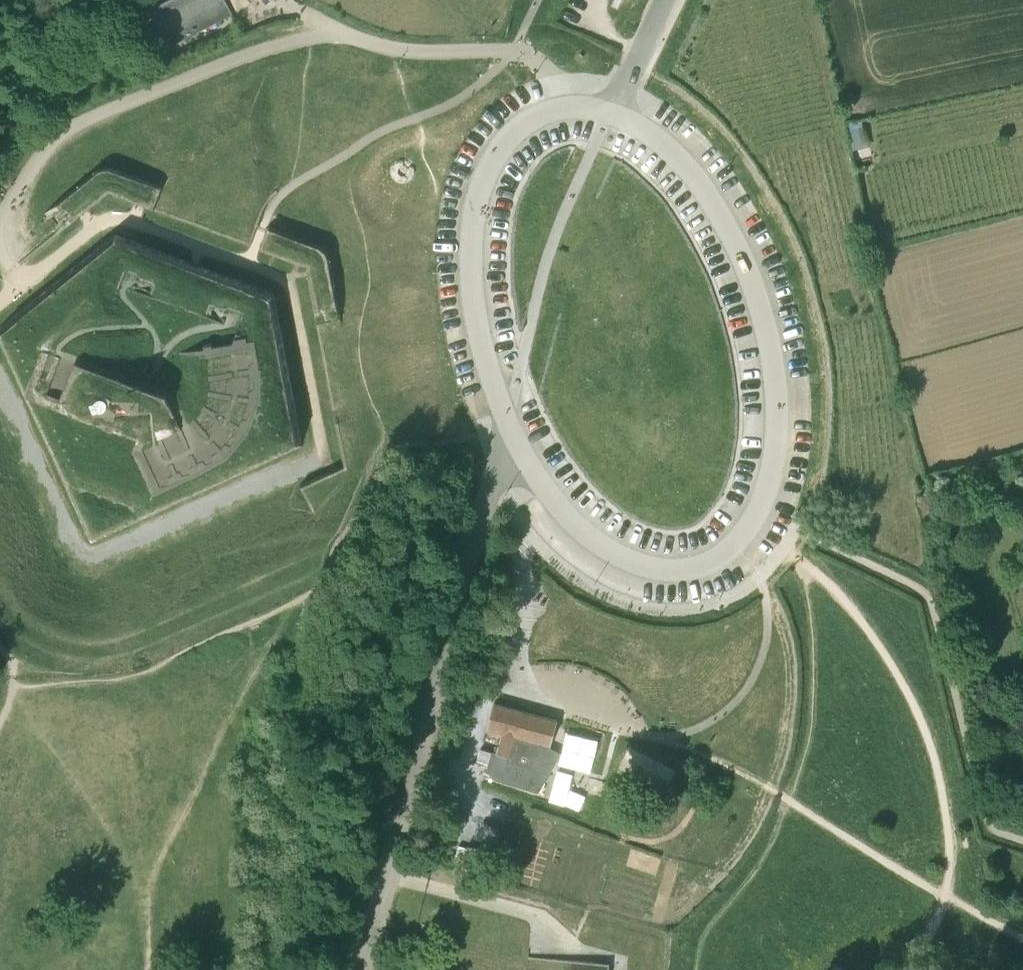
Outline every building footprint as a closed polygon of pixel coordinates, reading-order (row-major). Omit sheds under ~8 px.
[(172,45),(225,17),(234,13),(227,0),(175,0),(154,10),(172,45)] [(88,544),(302,447),(273,295),(194,265),(113,233),(0,323),(0,349),(88,544)] [(506,768),(503,780),(540,791),(562,753),(551,747),(558,720),(495,702),(488,729),(503,733),(497,753),(498,753),(495,765),(506,768)]
